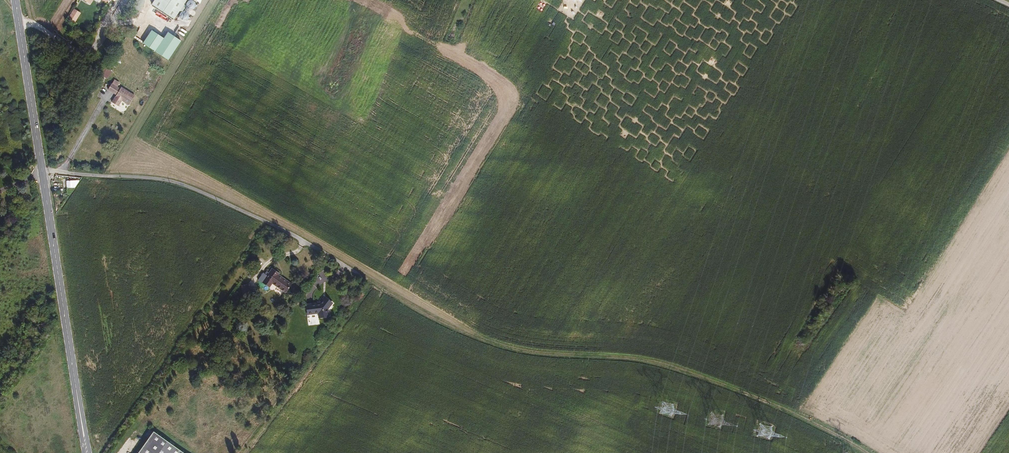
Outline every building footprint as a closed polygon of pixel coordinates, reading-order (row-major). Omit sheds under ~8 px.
[(150,4),(172,19),(185,0),(153,0),(150,4)] [(178,26),(188,25),(188,15),(191,15),(191,9),(196,9),(196,1),(185,1),(185,11),(179,11),(179,13),(178,13),(178,26)] [(81,13),(74,9),(67,19),(74,24),(81,13)] [(164,38),(151,30),(143,43),(155,51),(164,38)] [(181,40),(168,32),(164,38),(155,51),(168,60),(181,40)] [(103,66),(99,74),(108,78),(112,70),(103,66)] [(111,89),(119,95),(123,89),(114,84),(111,89)] [(119,95),(115,102),(121,106),(124,100),(132,104),(137,95),(124,87),(123,89),(119,95)] [(80,180),(66,180),(66,188),(74,188),(80,180)] [(292,283),(272,269),(264,281),(270,286),(273,283),(286,292),(292,283)] [(334,303),(326,297),(321,304),(309,305),(310,315),(320,314),(320,318),(330,317),(329,309),(334,303)] [(155,432),(139,452),(183,452),(155,432)]
